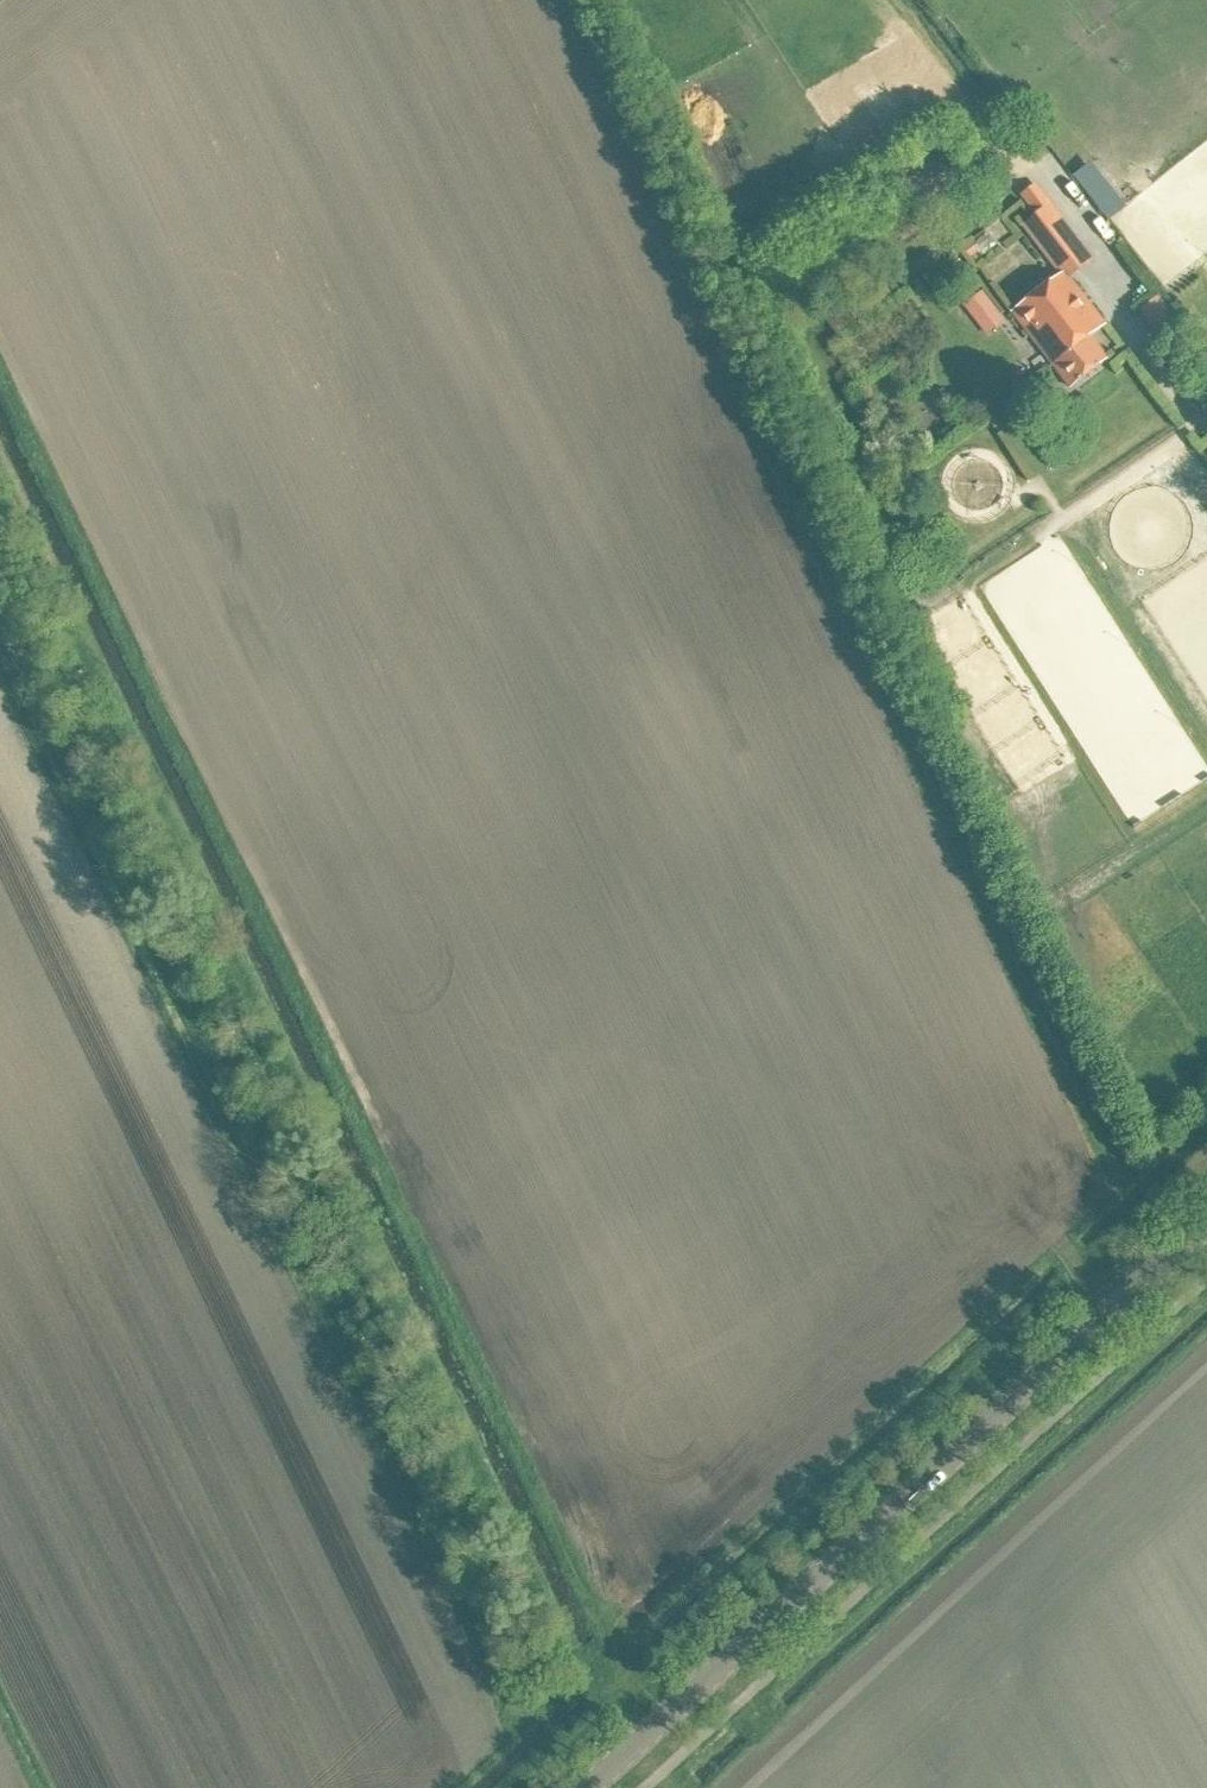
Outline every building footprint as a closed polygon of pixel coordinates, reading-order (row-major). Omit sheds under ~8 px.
[(1073,178),(1105,220),(1122,207),(1090,166),(1073,178)] [(1060,274),(1065,271),(1071,278),(1095,259),(1036,183),(1021,195),(1036,214),(1022,225),(1060,274)] [(1013,313),(1021,323),(1060,376),(1070,389),(1106,362),(1089,339),(1106,327),(1065,273),(1013,313)] [(964,307),(979,327),(997,313),(982,293),(964,307)] [(1158,297),(1139,312),(1161,340),(1180,326),(1158,297)]
